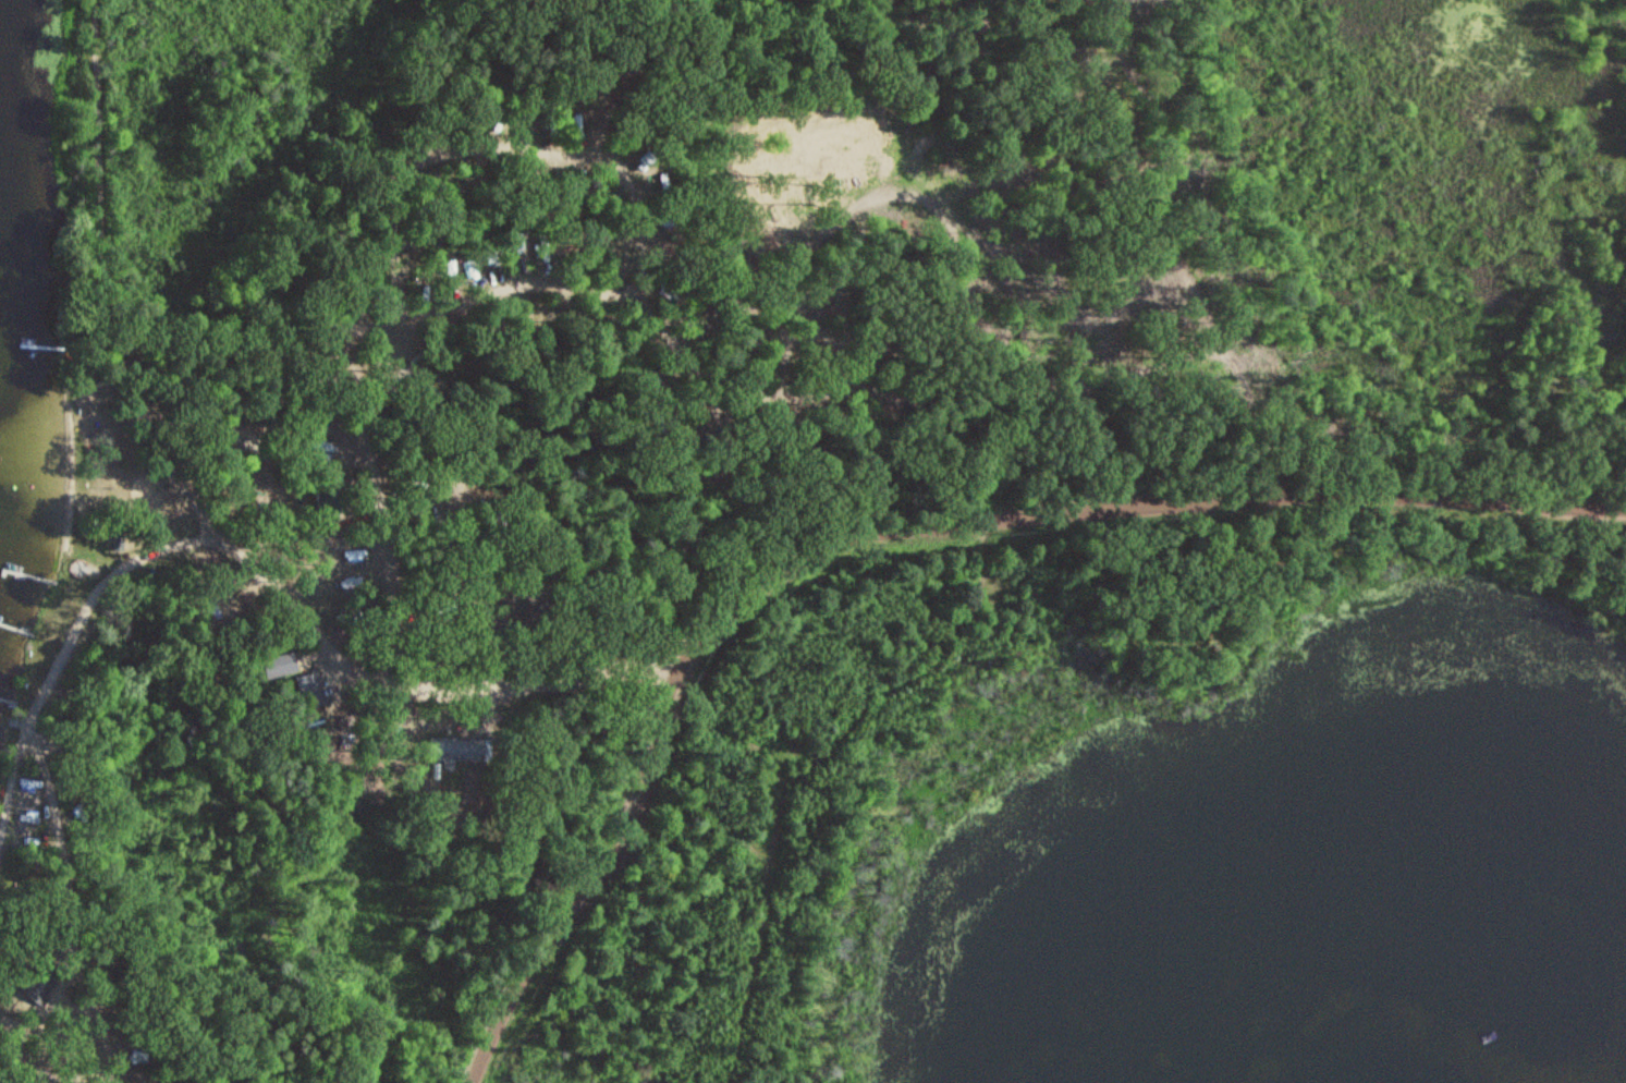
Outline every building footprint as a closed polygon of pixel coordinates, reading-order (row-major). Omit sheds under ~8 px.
[(305,677),(311,712),(333,708),(327,673),(305,677)]
